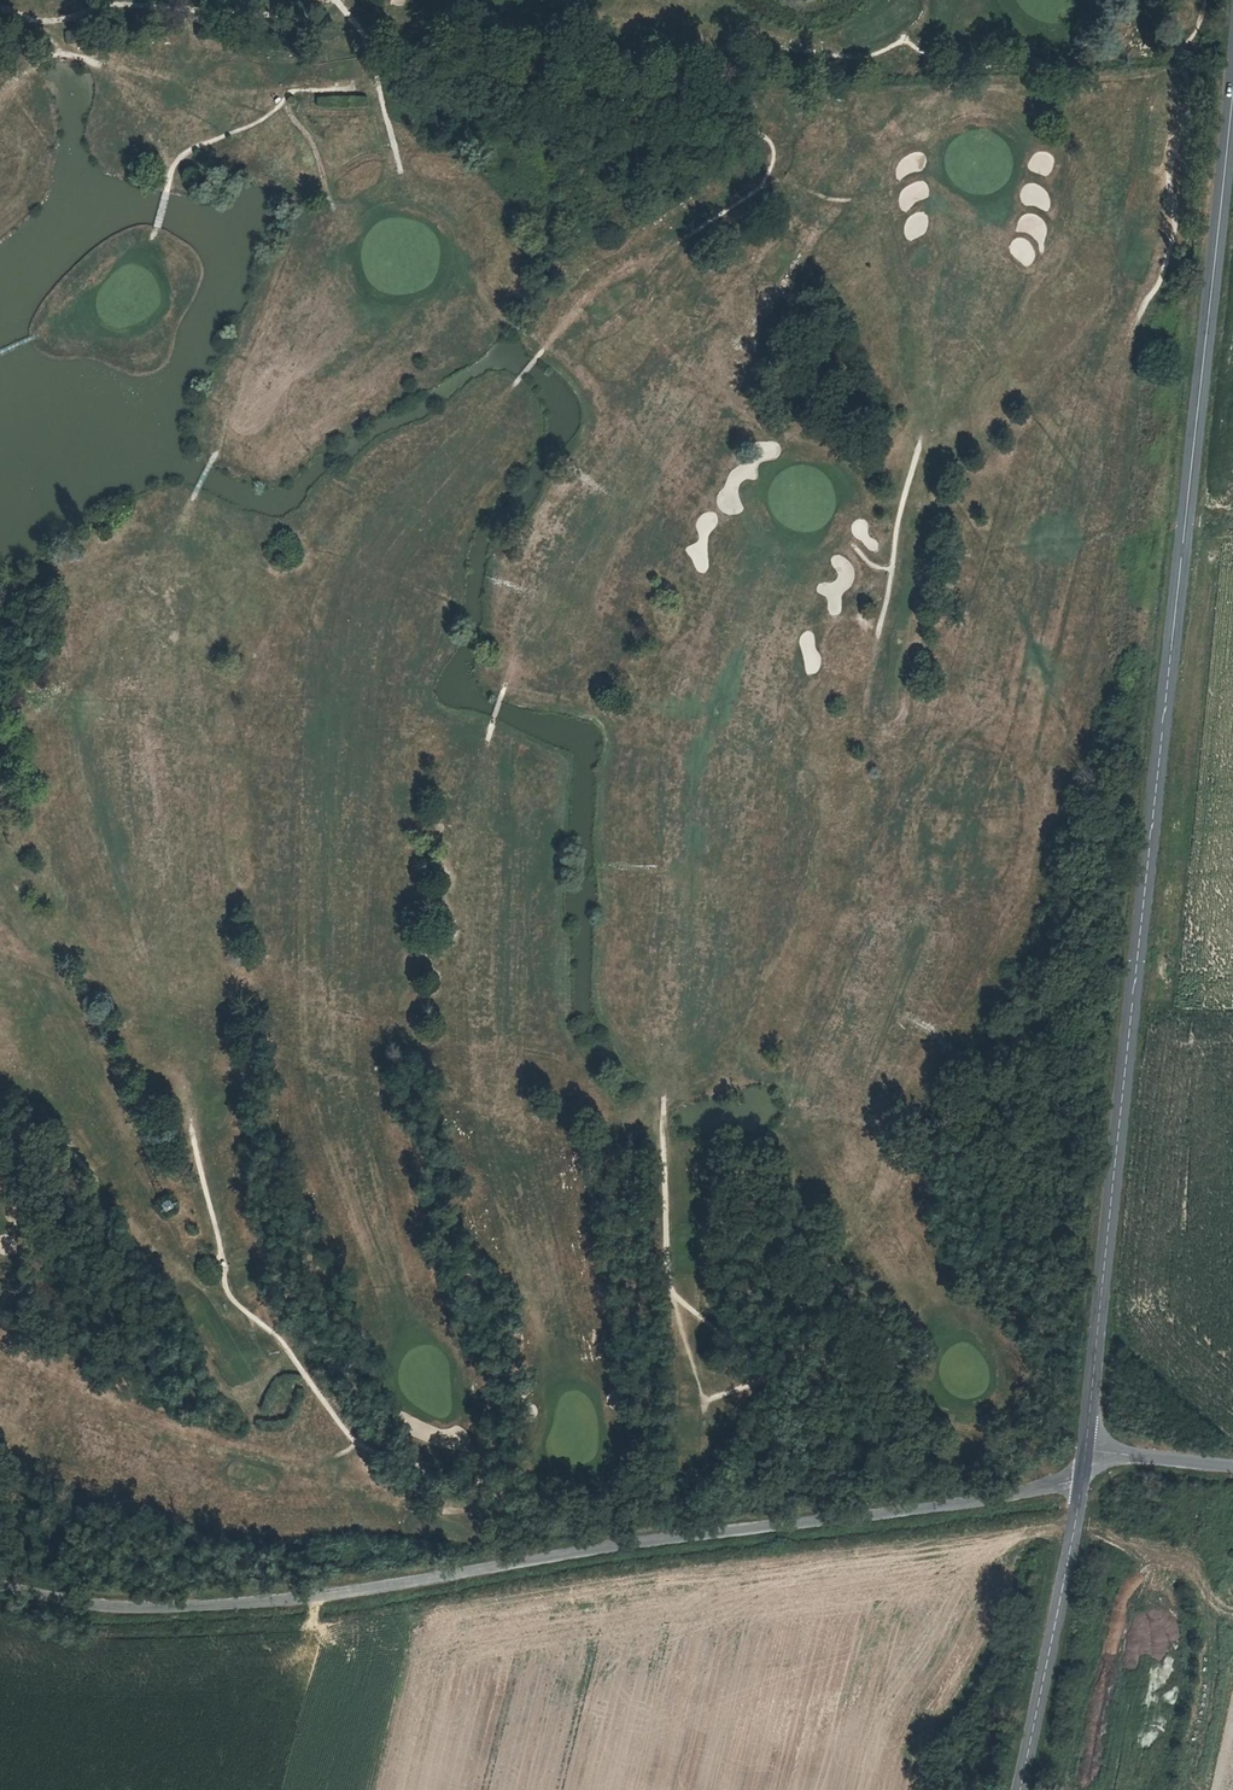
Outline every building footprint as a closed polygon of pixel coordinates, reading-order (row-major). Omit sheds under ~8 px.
[(159,1196),(163,1211),(173,1208),(169,1193),(159,1196)] [(415,1440),(430,1441),(431,1428),(416,1427),(415,1440)]
